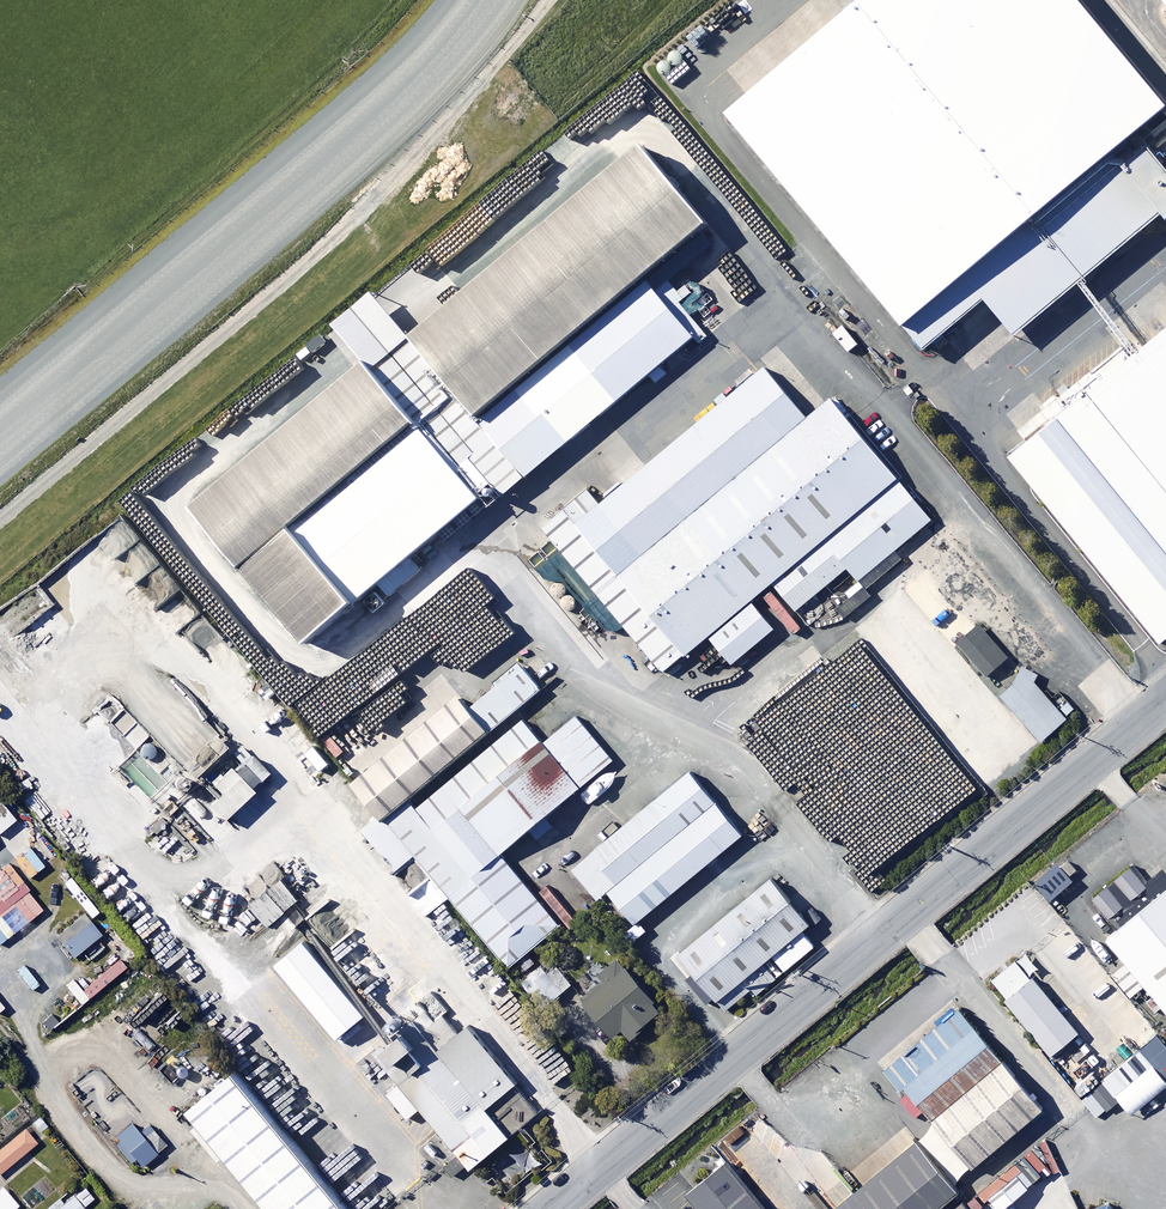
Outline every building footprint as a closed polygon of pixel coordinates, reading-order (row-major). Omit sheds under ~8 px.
[(1080,0),(857,0),(723,111),(922,349),(981,300),(1009,333),(1157,211),(1164,219),(1165,218),(1165,170),(1138,136),(1165,113),(1165,103),(1080,0)] [(660,145),(423,340),(490,421),(658,283),(727,226),(660,145)] [(490,421),(535,474),(702,337),(658,283),(490,421)] [(390,370),(500,503),(535,474),(490,421),(423,340),(389,299),(355,327),(390,370)] [(1008,468),(1161,653),(1165,650),(1165,338),(1008,468)] [(390,370),(219,511),(329,644),(500,503),(390,370)] [(805,425),(763,374),(576,528),(687,662),(772,592),(903,484),(834,401),(805,425)] [(935,523),(903,484),(772,592),(794,619),(844,577),(854,589),(935,523)] [(665,680),(687,662),(576,528),(565,515),(543,533),(665,680)] [(773,637),(753,613),(711,648),(731,671),(773,637)] [(1010,660),(981,627),(958,647),(987,680),(1010,660)] [(1069,720),(1029,673),(1001,697),(1042,744),(1069,720)] [(474,715),(493,738),(543,698),(523,674),(474,715)] [(474,715),(462,700),(353,790),(385,828),(436,785),(493,738),(474,715)] [(542,747),(460,814),(498,860),(609,768),(571,723),(542,747)] [(523,724),(441,791),(460,814),(542,747),(523,724)] [(148,738),(137,726),(125,738),(136,749),(148,738)] [(269,775),(252,757),(218,789),(224,795),(212,807),(225,821),(254,795),(251,792),(269,775)] [(744,841),(690,776),(568,876),(596,909),(613,895),(640,927),(744,841)] [(436,785),(385,828),(505,974),(557,931),(498,860),(460,814),(441,791),(436,785)] [(1,803),(0,804),(0,836),(16,822),(1,803)] [(1150,908),(1122,874),(1075,912),(1104,946),(1150,908)] [(75,957),(112,927),(72,878),(64,884),(88,913),(59,937),(75,957)] [(301,903),(285,882),(254,906),(271,927),(301,903)] [(809,930),(772,884),(682,958),(720,1004),(809,930)] [(1150,908),(1104,946),(1165,1021),(1165,895),(1150,908)] [(371,1021),(310,947),(281,970),(343,1044),(371,1021)] [(1039,970),(1027,955),(994,982),(1009,1000),(1007,1002),(1053,1058),(1080,1035),(1032,976),(1039,970)] [(527,987),(537,999),(542,995),(550,1005),(572,987),(549,959),(527,976),(532,983),(527,987)] [(662,1010),(626,967),(578,1006),(614,1049),(662,1010)] [(1001,1066),(958,1015),(890,1071),(932,1122),(1001,1066)] [(448,1056),(430,1035),(392,1066),(482,1175),(520,1144),(494,1112),(523,1089),(476,1033),(448,1056)] [(1142,1051),(1158,1070),(1165,1063),(1165,1045),(1159,1037),(1142,1051)] [(1143,1077),(1130,1062),(1083,1100),(1098,1119),(1117,1104),(1114,1099),(1143,1077)] [(1001,1066),(932,1122),(973,1172),(1042,1116),(1001,1066)] [(240,1077),(195,1114),(205,1127),(199,1132),(224,1162),(230,1157),(272,1208),(348,1208),(240,1077)] [(142,1133),(134,1123),(113,1139),(131,1163),(136,1158),(142,1167),(167,1149),(150,1127),(142,1133)] [(25,1129),(0,1150),(0,1175),(38,1144),(25,1129)] [(918,1143),(837,1208),(951,1208),(964,1199),(918,1143)] [(465,1170),(457,1160),(447,1167),(455,1178),(465,1170)] [(729,1163),(686,1199),(693,1208),(767,1208),(729,1163)] [(20,1207),(4,1187),(0,1190),(0,1208),(18,1208),(20,1207)] [(84,1188),(64,1205),(60,1201),(50,1208),(85,1208),(84,1208),(94,1200),(84,1188)]
